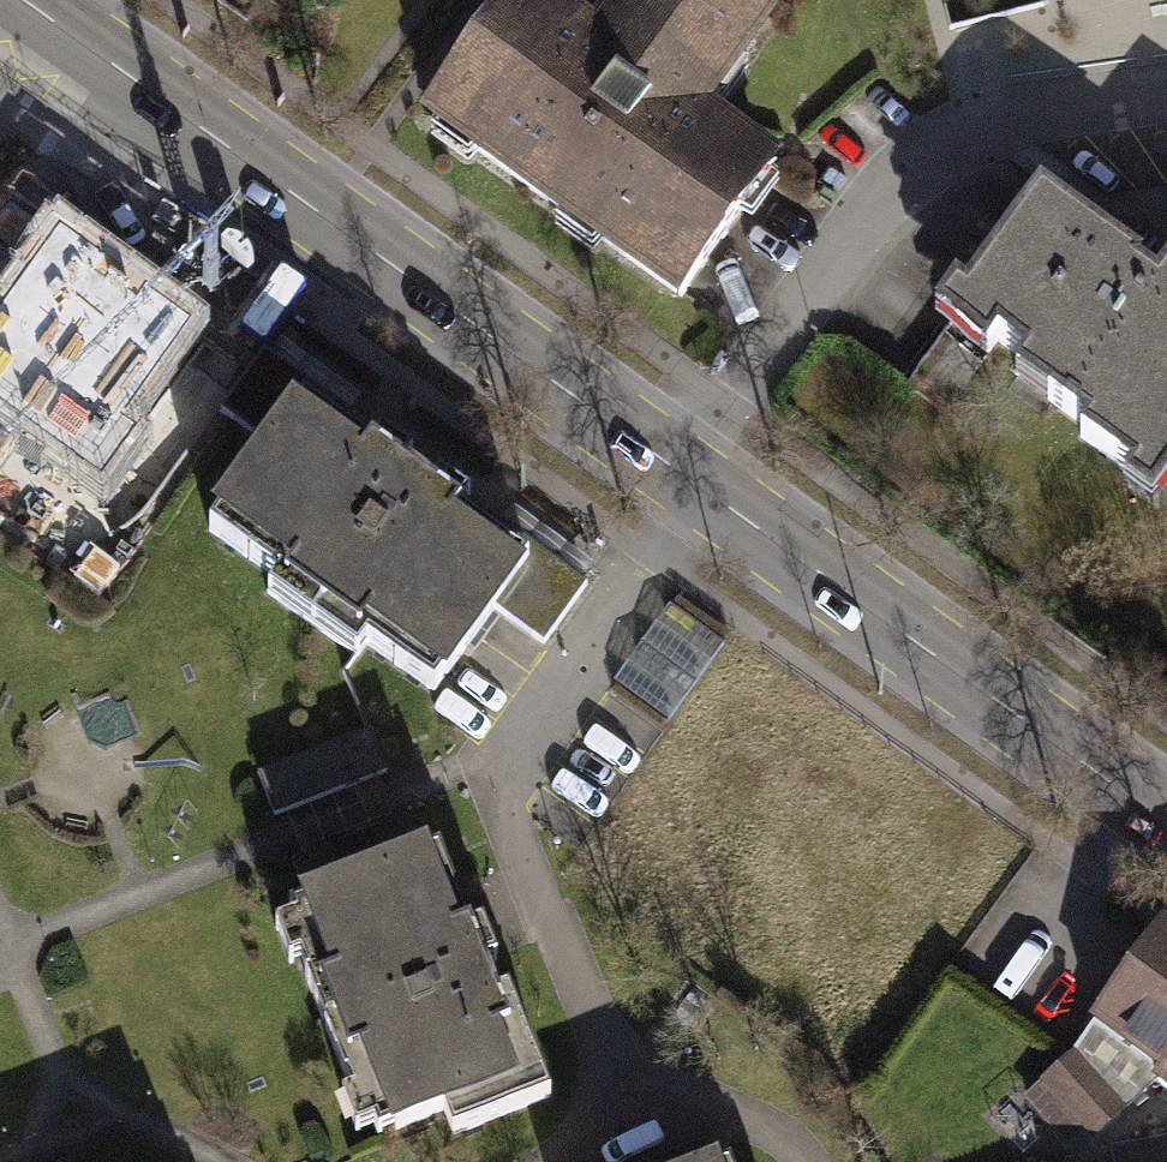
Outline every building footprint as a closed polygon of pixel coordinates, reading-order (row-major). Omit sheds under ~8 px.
[(599,67),(702,136),(793,0),(644,0),(599,67)] [(599,67),(519,14),(422,157),(672,324),(768,181),(702,136),(599,67)] [(1042,212),(948,345),(981,368),(995,349),(1028,372),(1019,385),(1093,437),(1088,444),(1141,481),(1133,492),(1151,505),(1166,482),(1166,454),(1162,450),(1166,443),(1166,291),(1158,304),(1133,286),(1137,279),(1042,212)] [(102,483),(134,438),(119,427),(190,329),(60,235),(0,317),(0,409),(102,483)] [(279,444),(218,527),(281,574),(268,592),(366,664),(379,647),(452,700),(510,621),(550,651),(600,584),(514,521),(508,530),(484,513),(489,506),(396,437),(391,444),(362,423),(370,413),(284,350),(237,413),(279,444)] [(727,644),(670,606),(618,685),(675,722),(727,644)] [(378,735),(260,778),(276,821),(394,778),(378,735)] [(310,914),(280,926),(297,970),(310,965),(360,1094),(346,1099),(360,1136),(444,1104),(456,1137),(561,1097),(496,930),(477,937),(448,862),(431,868),(414,825),(293,871),(310,914)] [(1028,1097),(1068,1143),(1085,1127),(1094,1137),(1155,1083),(1166,1091),(1166,929),(1164,927),(1094,1021),(1099,1024),(1073,1057),(1028,1097)]
